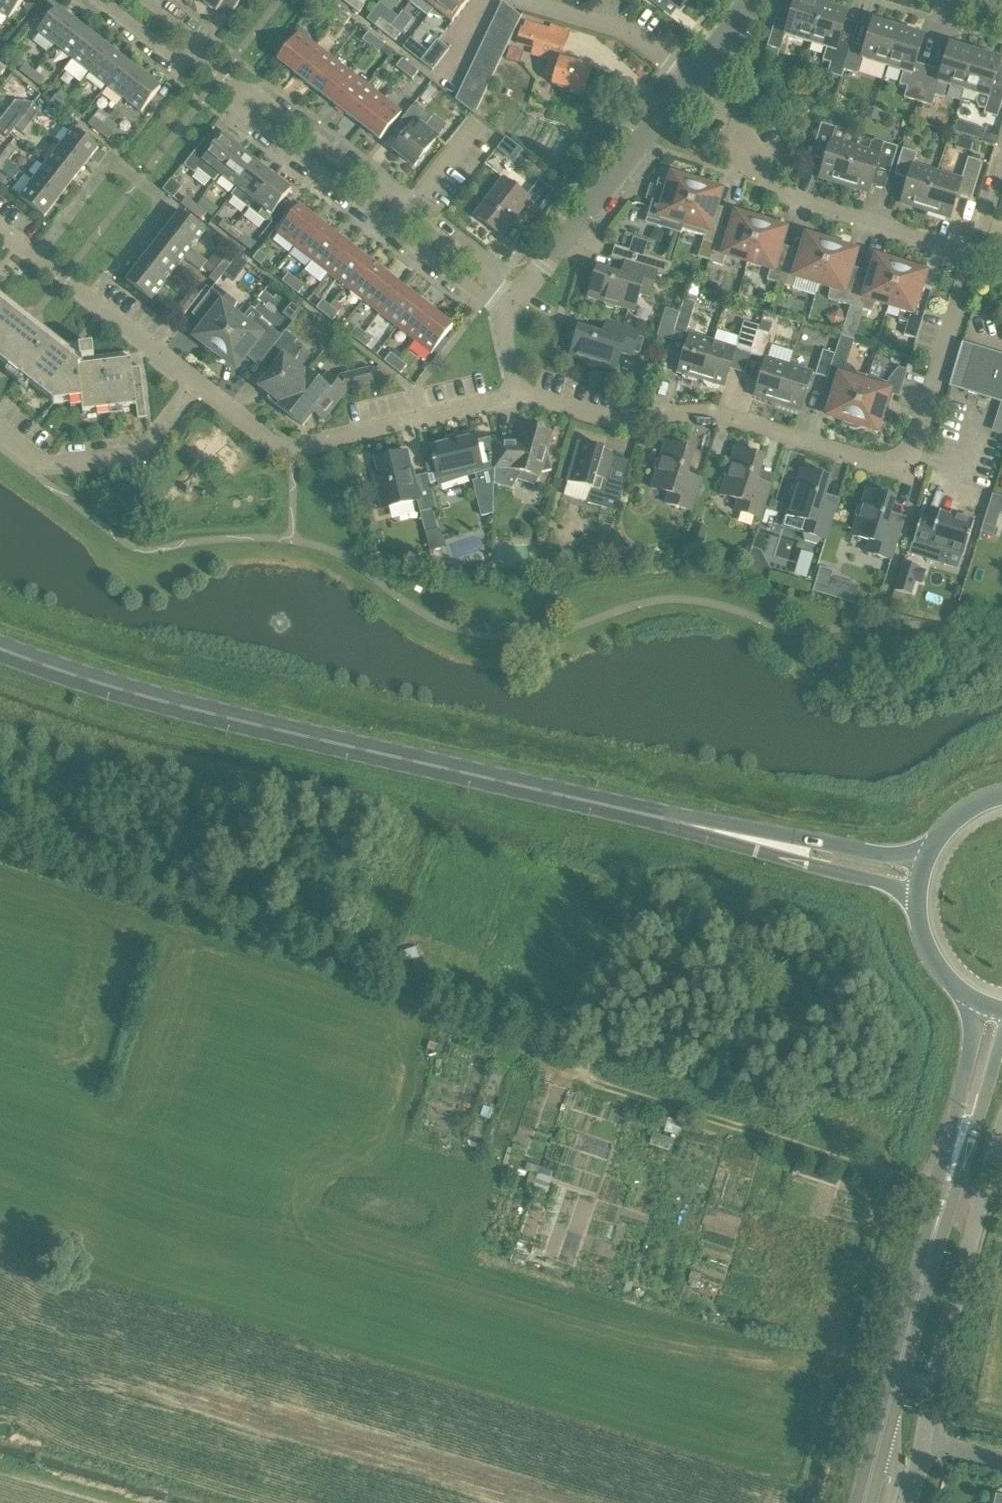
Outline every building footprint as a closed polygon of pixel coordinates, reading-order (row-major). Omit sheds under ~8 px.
[(9,20),(24,0),(0,0),(0,13),(9,20)] [(224,3),(233,10),(241,0),(200,0),(216,12),(224,3)] [(347,3),(359,13),(364,6),(357,0),(350,0),(347,3)] [(408,1),(426,15),(433,6),(438,0),(408,0),(408,1)] [(468,0),(438,0),(433,6),(452,20),(468,0)] [(688,0),(669,0),(681,9),(688,0)] [(767,47),(781,51),(785,36),(810,43),(822,5),(805,0),(796,0),(788,24),(775,20),(767,47)] [(502,2),(496,15),(515,29),(521,17),(502,2)] [(828,74),(842,78),(844,71),(852,44),(839,40),(848,13),(822,5),(810,43),(827,49),(823,61),(831,64),(828,74)] [(336,20),(342,12),(334,6),(328,14),(336,20)] [(38,32),(56,46),(75,21),(57,8),(38,32)] [(342,12),(336,20),(344,26),(350,18),(342,12)] [(496,15),(490,27),(509,41),(515,29),(496,15)] [(383,31),(388,25),(381,19),(375,25),(383,31)] [(56,46),(73,59),(92,35),(75,21),(56,46)] [(865,48),(852,44),(844,71),(857,75),(862,60),(887,67),(899,29),(873,21),(865,48)] [(388,25),(383,31),(395,41),(400,34),(388,25)] [(490,27),(484,39),(504,54),(509,41),(490,27)] [(568,40),(521,27),(516,44),(550,54),(544,73),(556,77),(554,85),(583,93),(590,69),(562,61),(568,40)] [(904,98),(918,102),(929,68),(916,64),(924,37),(899,29),(887,67),(903,72),(899,85),(907,88),(904,98)] [(277,60),(295,74),(316,46),(299,32),(277,60)] [(371,45),(377,38),(369,32),(363,39),(371,45)] [(73,59),(90,73),(109,48),(92,35),(73,59)] [(377,38),(371,45),(378,52),(384,45),(377,38)] [(484,39),(479,51),(498,66),(504,54),(484,39)] [(427,53),(410,40),(404,48),(421,61),(427,53)] [(427,53),(421,61),(433,70),(448,49),(437,40),(427,53)] [(948,86),(964,91),(976,53),(950,45),(942,72),(929,68),(918,102),(932,107),(936,96),(944,99),(948,86)] [(295,74),(312,87),(333,59),(316,46),(295,74)] [(509,47),(505,58),(520,63),(523,51),(509,47)] [(90,73),(107,86),(126,61),(109,48),(90,73)] [(479,51),(473,63),(492,78),(498,66),(479,51)] [(964,91),(978,96),(976,102),(979,107),(986,109),(984,114),(998,118),(1001,104),(1001,90),(993,87),(1001,61),(976,53),(964,91)] [(312,87),(329,100),(350,72),(333,59),(312,87)] [(404,73),(410,65),(402,59),(396,67),(404,73)] [(107,86),(124,99),(143,75),(126,61),(107,86)] [(473,63),(467,75),(486,90),(492,78),(473,63)] [(30,79),(36,72),(26,64),(20,72),(30,79)] [(410,65),(404,73),(412,80),(419,71),(410,65)] [(36,72),(30,79),(40,87),(46,80),(36,72)] [(329,100),(346,113),(367,86),(350,72),(329,100)] [(141,113),(160,88),(143,75),(124,99),(141,113)] [(467,75),(461,87),(481,102),(486,90),(467,75)] [(346,113),(363,127),(384,99),(367,86),(346,113)] [(475,115),(475,114),(481,102),(461,87),(455,100),(475,115)] [(61,110),(66,103),(56,95),(51,102),(61,110)] [(380,140),(402,113),(384,99),(363,127),(380,140)] [(66,103),(61,110),(71,117),(76,110),(66,103)] [(425,153),(438,137),(425,127),(432,118),(414,104),(399,123),(409,130),(393,150),(414,167),(416,164),(419,164),(422,162),(424,159),(425,155),(425,153)] [(23,118),(30,124),(38,113),(31,108),(23,118)] [(879,112),(869,109),(867,116),(877,119),(879,112)] [(0,126),(0,132),(8,137),(15,127),(16,128),(23,118),(15,112),(13,110),(0,126)] [(98,132),(103,125),(94,117),(88,124),(98,132)] [(30,124),(23,118),(16,128),(23,133),(30,124)] [(821,123),(813,149),(827,154),(820,178),(844,186),(856,147),(844,144),(847,132),(836,128),(821,123)] [(103,125),(98,132),(108,140),(113,133),(103,125)] [(74,129),(60,147),(84,166),(98,148),(74,129)] [(205,139),(184,166),(195,174),(198,170),(214,182),(220,174),(239,150),(232,144),(234,140),(225,133),(222,136),(214,146),(205,139)] [(985,133),(982,142),(996,146),(998,137),(985,133)] [(871,143),(869,151),(856,147),(844,186),(868,193),(876,169),(890,173),(898,147),(876,140),(871,143)] [(1,156),(8,161),(16,151),(9,146),(1,156)] [(60,147),(47,164),(71,183),(84,166),(60,147)] [(901,204),(926,211),(937,173),(914,165),(917,153),(903,149),(895,175),(909,179),(901,204)] [(220,174),(237,188),(256,163),(239,150),(220,174)] [(1,156),(0,158),(0,171),(1,171),(8,161),(1,156)] [(972,199),(983,163),(968,158),(961,180),(937,173),(926,211),(950,219),(957,194),(972,199)] [(273,176),(256,163),(237,188),(232,195),(248,208),(254,201),(273,176)] [(47,164),(33,181),(58,200),(71,183),(47,164)] [(254,201),(248,208),(266,222),(272,215),(291,190),(273,176),(254,201)] [(656,179),(644,218),(664,225),(666,229),(679,233),(681,227),(682,228),(684,223),(698,178),(695,177),(693,177),(690,177),(689,178),(686,178),(683,180),(671,176),(670,179),(666,178),(663,178),(660,179),(658,180),(656,179)] [(682,228),(682,229),(705,236),(703,241),(715,245),(719,235),(724,218),(713,214),(720,191),(709,188),(709,187),(708,186),(708,185),(707,184),(706,183),(705,182),(704,181),(703,180),(702,180),(701,179),(700,179),(699,178),(698,178),(684,223),(682,228)] [(535,213),(552,191),(540,181),(528,197),(504,179),(476,216),(500,235),(524,204),(535,213)] [(171,180),(163,189),(173,198),(181,188),(171,180)] [(44,218),(58,200),(33,181),(20,199),(44,218)] [(181,204),(191,212),(196,205),(186,198),(181,204)] [(206,213),(196,205),(191,212),(201,220),(206,213)] [(277,234),(294,247),(316,220),(299,206),(277,234)] [(180,212),(167,230),(191,249),(205,231),(180,212)] [(726,255),(748,262),(762,217),(759,216),(756,216),(754,216),(751,217),(750,217),(747,219),(737,215),(730,238),(719,235),(715,245),(710,262),(722,266),(726,255)] [(767,280),(780,284),(789,257),(777,253),(784,230),(774,227),(773,225),(772,224),(770,222),(769,221),(766,219),(764,217),(762,217),(748,262),(771,269),(767,280)] [(229,233),(234,227),(225,219),(220,225),(229,233)] [(294,247),(311,261),(333,233),(316,220),(294,247)] [(234,227),(229,233),(239,241),(244,235),(234,227)] [(167,230),(153,247),(178,266),(184,259),(201,271),(208,261),(191,249),(167,230)] [(311,261),(328,274),(350,246),(333,233),(311,261)] [(244,235),(239,241),(250,250),(255,244),(244,235)] [(820,239),(818,241),(808,237),(800,260),(789,257),(780,284),(793,288),(797,277),(819,284),(833,239),(829,238),(825,238),(822,239),(820,239)] [(833,239),(819,284),(832,287),(828,299),(838,302),(850,306),(859,278),(848,275),(855,252),(845,249),(844,248),(844,247),(843,246),(842,245),(842,244),(841,244),(841,243),(840,243),(840,242),(839,242),(838,241),(837,240),(836,240),(835,239),(834,239),(833,239)] [(328,274),(345,287),(367,259),(350,246),(328,274)] [(153,247),(140,264),(165,283),(178,266),(153,247)] [(267,257),(259,251),(253,258),(261,265),(267,257)] [(640,267),(657,272),(668,276),(672,263),(644,255),(640,267)] [(345,287),(362,300),(384,273),(367,259),(345,287)] [(870,282),(859,278),(850,306),(872,312),(876,301),(889,305),(903,260),(900,260),(898,259),(895,260),(893,260),(890,261),(887,262),(877,259),(870,282)] [(223,260),(217,269),(223,274),(230,265),(223,260)] [(924,274),(914,270),(913,269),(912,266),(911,265),(909,264),(907,262),(904,261),(903,260),(889,305),(901,309),(899,321),(908,324),(904,335),(917,339),(925,312),(914,308),(924,274)] [(589,298),(604,303),(606,307),(612,309),(617,307),(629,310),(634,293),(648,297),(649,298),(657,272),(640,267),(626,262),(621,276),(598,269),(599,268),(597,268),(596,272),(592,275),(590,282),(592,286),(588,298),(589,298)] [(151,301),(165,283),(140,264),(126,281),(151,301)] [(223,274),(217,269),(209,279),(216,284),(222,276),(223,274)] [(362,300),(379,314),(401,286),(384,273),(362,300)] [(290,289),(297,280),(289,274),(282,282),(290,289)] [(297,280),(290,289),(298,295),(305,286),(297,280)] [(706,281),(703,290),(715,293),(717,284),(706,281)] [(196,337),(205,344),(205,347),(206,350),(207,351),(208,353),(209,354),(211,356),(212,357),(241,320),(232,313),(237,302),(215,285),(197,308),(211,318),(196,337)] [(379,314),(396,327),(418,299),(401,286),(379,314)] [(193,289),(185,299),(192,305),(200,295),(193,289)] [(178,309),(184,314),(192,305),(185,299),(178,309)] [(396,327),(414,340),(435,313),(418,299),(396,327)] [(674,331),(675,331),(686,334),(696,303),(684,299),(675,328),(674,331)] [(325,314),(331,306),(330,306),(323,300),(317,307),(325,314)] [(54,404),(81,400),(82,412),(136,405),(138,418),(146,417),(140,367),(132,368),(131,359),(95,364),(93,346),(79,348),(81,365),(80,366),(0,303),(0,362),(54,404)] [(331,306),(325,314),(333,320),(339,313),(331,306)] [(265,357),(281,336),(260,320),(263,316),(251,307),(241,320),(212,357),(215,359),(219,361),(223,361),(225,361),(227,361),(235,368),(250,349),(264,359),(265,357)] [(431,354),(453,326),(435,313),(414,340),(431,354)] [(571,357),(586,362),(588,366),(594,368),(598,366),(610,369),(616,352),(630,356),(631,357),(633,351),(639,353),(644,338),(638,336),(639,331),(607,321),(603,335),(580,328),(579,327),(578,331),(573,334),(571,341),(573,345),(570,357),(571,358),(571,357)] [(705,381),(705,384),(707,386),(714,388),(717,388),(718,386),(724,387),(736,349),(751,354),(758,330),(760,326),(744,322),(735,349),(713,342),(701,380),(705,381)] [(661,324),(657,337),(671,341),(674,331),(675,328),(661,324)] [(360,341),(365,333),(357,327),(351,334),(360,341)] [(762,358),(770,334),(758,330),(751,354),(762,358)] [(267,399),(279,408),(307,373),(306,372),(305,373),(294,365),(300,349),(294,344),(297,340),(285,331),(281,336),(265,357),(276,366),(260,387),(270,395),(267,399)] [(367,346),(372,339),(365,333),(360,341),(367,346)] [(682,358),(678,373),(683,375),(683,377),(685,379),(692,381),(695,381),(696,379),(701,380),(713,342),(690,335),(689,336),(682,358)] [(841,336),(835,354),(830,369),(842,373),(828,416),(838,419),(839,420),(841,423),(843,425),(846,427),(849,428),(850,429),(866,376),(857,374),(847,363),(854,340),(841,336)] [(1001,402),(1001,356),(963,344),(950,387),(1001,402)] [(830,369),(835,354),(823,350),(815,375),(827,378),(830,369)] [(392,368),(398,360),(390,353),(384,362),(392,368)] [(754,397),(777,404),(789,366),(766,359),(754,397)] [(398,360),(392,368),(400,374),(407,366),(398,360)] [(800,411),(812,373),(789,366),(777,404),(800,411)] [(866,376),(850,429),(853,430),(856,430),(858,430),(861,429),(864,428),(865,427),(876,430),(884,403),(889,405),(892,394),(899,396),(907,371),(898,368),(889,380),(888,383),(866,376)] [(341,376),(336,382),(327,374),(320,383),(307,373),(279,408),(303,426),(317,408),(327,416),(349,389),(373,383),(370,369),(341,376)] [(523,426),(518,442),(494,441),(494,439),(493,439),(494,497),(497,498),(498,486),(512,489),(517,480),(534,484),(539,478),(540,478),(542,472),(552,470),(547,453),(553,434),(543,431),(541,424),(529,427),(523,426)] [(456,440),(430,446),(441,490),(473,482),(482,516),(493,513),(494,497),(493,439),(493,441),(476,445),(473,433),(455,437),(456,440)] [(617,512),(625,481),(611,477),(617,457),(603,453),(604,449),(577,441),(566,482),(591,489),(587,503),(617,512)] [(695,453),(695,452),(691,451),(688,446),(681,444),(677,446),(665,443),(664,444),(665,444),(660,459),(656,461),(654,467),(656,471),(653,483),(670,489),(666,502),(665,503),(691,511),(701,480),(687,476),(694,453),(695,453)] [(764,459),(765,458),(760,457),(758,453),(751,451),(747,453),(735,449),(734,450),(735,450),(730,465),(726,467),(724,473),(726,478),(722,490),(740,495),(736,510),(735,510),(735,511),(760,519),(771,486),(757,482),(764,459)] [(436,509),(428,474),(426,474),(427,478),(414,481),(407,452),(375,460),(381,483),(376,485),(382,509),(417,501),(420,513),(425,531),(437,527),(433,510),(436,509)] [(788,510),(785,520),(803,525),(801,531),(800,532),(803,533),(805,540),(818,544),(822,539),(826,540),(836,507),(822,503),(829,480),(830,480),(830,479),(826,477),(824,473),(817,471),(812,473),(800,469),(800,471),(796,485),(792,488),(790,494),(792,498),(788,510)] [(895,500),(896,499),(892,498),(889,493),(883,491),(878,494),(866,490),(866,491),(861,506),(857,508),(855,514),(857,518),(854,530),(871,536),(866,551),(866,552),(891,560),(902,527),(888,522),(895,500)] [(981,532),(992,535),(999,515),(988,511),(981,532)] [(921,516),(910,554),(932,560),(936,547),(962,555),(964,556),(974,521),(950,513),(950,515),(939,512),(937,520),(921,516)] [(708,526),(695,523),(691,539),(703,542),(708,526)] [(760,550),(752,547),(744,571),(768,579),(771,569),(760,550)] [(586,562),(594,561),(594,553),(586,554),(586,562)] [(915,581),(918,570),(919,569),(903,564),(896,589),(911,594),(915,581)] [(859,586),(831,578),(833,572),(820,568),(818,574),(813,591),(853,604),(859,586)] [(1001,1488),(998,1491),(996,1496),(994,1502),(1001,1502),(1001,1488)]
